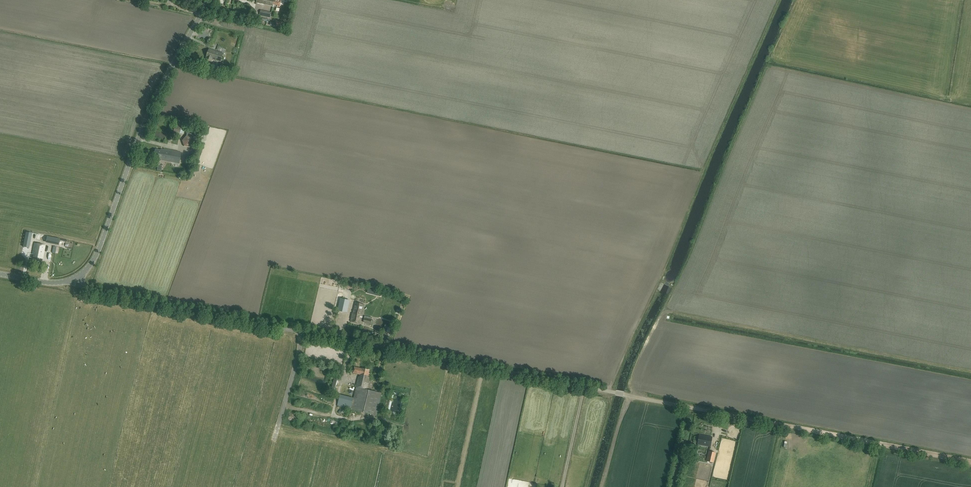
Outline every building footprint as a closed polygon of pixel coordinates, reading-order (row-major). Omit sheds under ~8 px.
[(260,15),(262,16),(262,18),(263,19),(262,20),(267,21),(268,17),(270,18),(271,13),(261,10),(260,15)] [(209,49),(206,60),(212,62),(213,59),(221,62),(223,53),(209,49)] [(183,134),(183,133),(185,124),(182,124),(175,122),(172,135),(174,136),(175,132),(179,134),(183,134)] [(190,147),(194,143),(192,137),(186,136),(182,140),(184,146),(190,147)] [(161,160),(179,164),(181,153),(164,150),(163,151),(155,150),(154,157),(158,158),(161,159),(161,160)] [(30,246),(30,240),(31,234),(25,233),(25,235),(24,235),(24,239),(23,245),(30,246)] [(34,254),(32,262),(40,264),(41,260),(42,261),(45,245),(35,244),(33,254),(34,254)] [(347,312),(350,300),(341,298),(338,310),(347,312)] [(350,322),(360,324),(363,305),(354,303),(352,314),(350,322)] [(365,316),(363,322),(373,324),(374,318),(365,316)] [(351,409),(376,415),(382,393),(367,389),(370,374),(369,373),(369,370),(362,368),(362,369),(354,367),(353,373),(360,374),(360,377),(358,377),(356,387),(343,384),(338,405),(351,409)] [(710,446),(712,437),(699,435),(698,444),(710,446)] [(706,461),(713,463),(716,452),(709,451),(706,461)]
